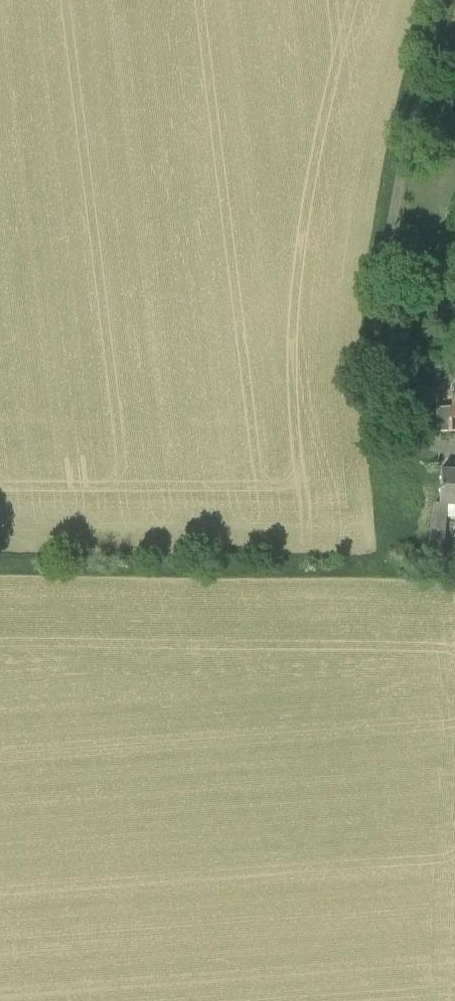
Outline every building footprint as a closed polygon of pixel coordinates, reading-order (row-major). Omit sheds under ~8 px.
[(453,390),(451,404),(437,405),(437,432),(447,431),(447,432),(454,431),(454,380),(453,390)] [(441,465),(440,503),(435,503),(432,518),(429,535),(428,535),(427,550),(441,551),(443,537),(445,538),(446,518),(454,518),(454,466),(441,465)]
